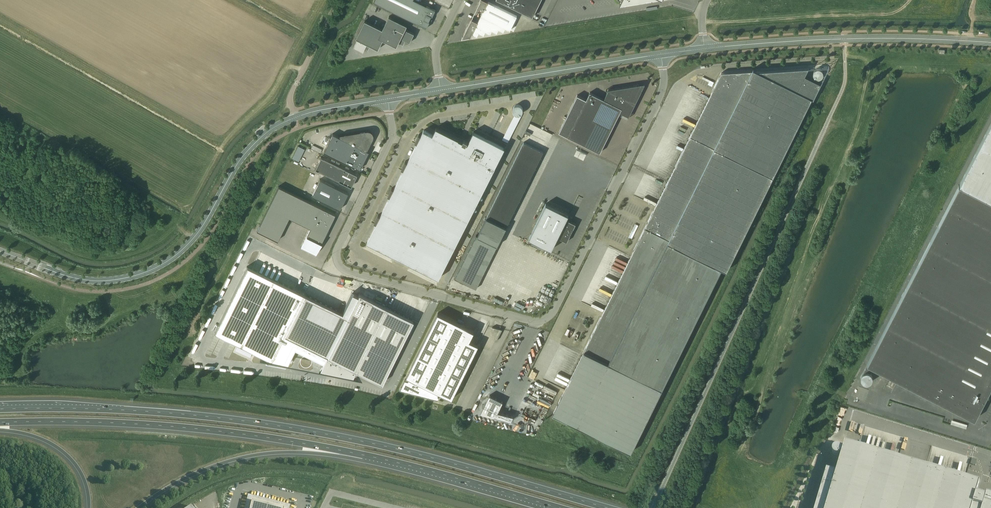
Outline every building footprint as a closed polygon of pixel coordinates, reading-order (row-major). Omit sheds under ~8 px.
[(374,2),(427,28),(430,22),(429,21),(432,16),(433,16),(436,10),(416,0),(375,0),(374,2)] [(485,0),(480,0),(477,7),(483,11),(478,22),(471,19),(464,34),(464,38),(471,37),(472,33),(477,36),(479,32),(484,35),(486,31),(490,34),(492,30),(497,33),(499,29),(503,31),(505,28),(510,30),(517,16),(488,1),(488,2),(485,0)] [(533,17),(541,0),(499,0),(533,17)] [(379,37),(383,39),(397,46),(399,42),(403,44),(406,40),(410,42),(414,33),(405,29),(407,25),(389,16),(383,29),(379,37)] [(379,49),(383,39),(379,37),(383,29),(365,20),(356,38),(358,39),(354,47),(363,52),(365,48),(369,49),(371,45),(379,49)] [(644,230),(722,268),(726,270),(812,98),(813,98),(813,99),(821,82),(821,83),(805,75),(808,67),(809,67),(756,70),(753,68),(752,70),(721,72),(644,230)] [(823,74),(823,73),(823,72),(823,71),(822,70),(821,69),(820,69),(819,68),(818,68),(817,69),(816,69),(815,69),(814,70),(814,71),(813,72),(813,73),(813,74),(813,75),(814,76),(814,77),(815,77),(816,78),(817,78),(818,78),(819,78),(820,78),(821,77),(822,77),(823,76),(823,75),(823,74)] [(577,95),(559,132),(568,136),(600,152),(620,112),(629,116),(628,116),(629,117),(642,90),(638,85),(638,84),(608,89),(609,89),(604,99),(590,92),(586,99),(577,95)] [(513,109),(513,110),(513,111),(513,112),(514,112),(514,113),(515,114),(516,114),(517,115),(518,115),(519,115),(520,114),(521,114),(522,113),(522,112),(523,111),(523,110),(523,109),(523,108),(522,107),(522,106),(521,105),(520,105),(519,105),(518,104),(517,104),(517,105),(516,105),(515,105),(514,106),(514,107),(513,108),(513,109)] [(959,185),(958,185),(959,185),(867,364),(863,373),(861,375),(861,376),(861,377),(861,378),(861,379),(862,380),(862,381),(863,382),(864,383),(865,383),(866,383),(867,383),(868,383),(869,383),(870,382),(871,381),(872,380),(872,379),(872,378),(872,377),(872,376),(872,375),(871,374),(870,373),(873,367),(974,419),(987,395),(988,395),(989,391),(990,387),(990,123),(959,185)] [(370,237),(367,242),(368,242),(438,278),(439,278),(441,273),(446,264),(466,225),(505,147),(504,148),(474,132),(474,131),(467,143),(468,141),(464,139),(463,140),(459,138),(436,127),(433,134),(424,130),(421,135),(419,134),(415,141),(417,142),(408,162),(405,161),(402,168),(404,169),(394,189),(392,187),(388,195),(390,196),(381,215),(378,214),(375,222),(377,223),(374,228),(370,237)] [(369,130),(368,130),(367,130),(340,134),(339,135),(332,134),(323,151),(359,169),(368,151),(366,150),(366,149),(367,150),(372,139),(373,137),(373,136),(373,135),(373,134),(372,133),(372,132),(371,131),(370,131),(370,130),(369,130)] [(545,152),(526,143),(492,217),(511,226),(545,152)] [(305,149),(298,146),(292,158),(298,161),(305,149)] [(357,174),(321,157),(320,159),(318,163),(315,169),(351,187),(357,174)] [(348,193),(320,179),(312,195),(325,202),(340,209),(348,193)] [(335,214),(278,186),(257,230),(277,240),(289,217),(310,228),(302,245),(316,252),(335,214)] [(569,214),(546,203),(529,238),(552,249),(558,235),(560,236),(559,238),(567,242),(576,224),(571,221),(572,219),(568,217),(569,214)] [(497,245),(507,227),(487,217),(478,236),(497,245)] [(722,268),(644,230),(553,413),(582,428),(631,452),(662,388),(722,268)] [(247,266),(215,332),(286,367),(295,348),(324,362),(320,370),(352,377),(355,370),(382,383),(413,320),(359,293),(358,296),(352,293),(353,293),(352,292),(342,313),(304,294),(247,266)] [(474,330),(438,313),(412,366),(407,376),(409,377),(408,380),(405,379),(400,389),(438,399),(439,395),(438,395),(439,392),(452,398),(454,393),(474,354),(478,344),(470,340),(474,330)] [(490,395),(481,413),(511,421),(513,416),(498,412),(503,401),(490,395)] [(844,443),(836,472),(826,469),(815,507),(990,507),(990,494),(986,492),(986,495),(976,492),(979,483),(844,443)] [(841,449),(840,448),(839,447),(838,447),(838,446),(837,446),(836,446),(835,446),(834,447),(833,448),(832,449),(832,450),(832,451),(832,452),(832,453),(833,454),(834,455),(835,455),(836,455),(837,455),(838,455),(838,454),(839,454),(840,453),(841,452),(841,451),(841,450),(841,449)]
